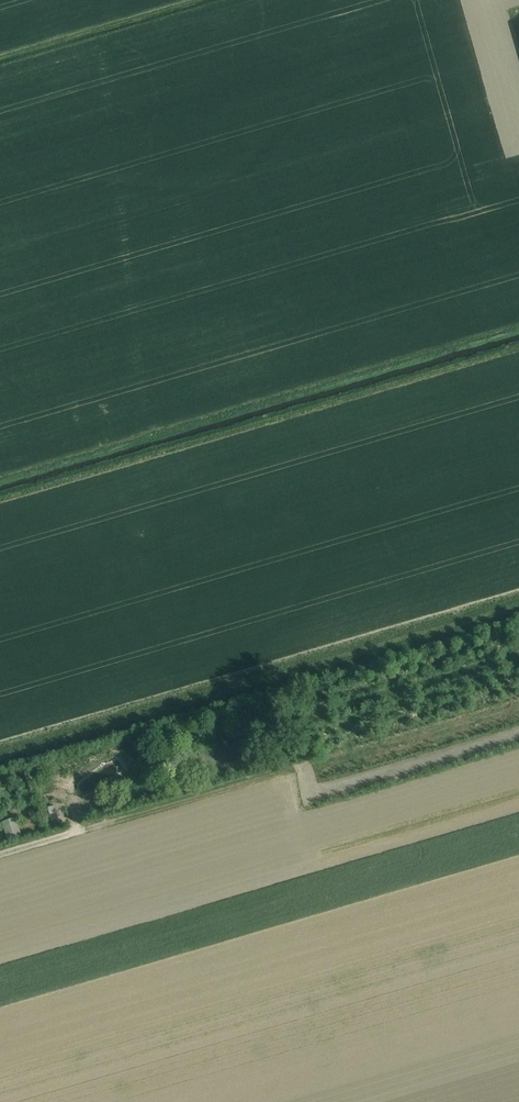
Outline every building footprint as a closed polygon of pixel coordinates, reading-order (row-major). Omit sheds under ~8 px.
[(50,806),(43,808),(48,824),(56,822),(50,806)] [(16,834),(11,819),(0,822),(0,832),(2,838),(16,834)]
